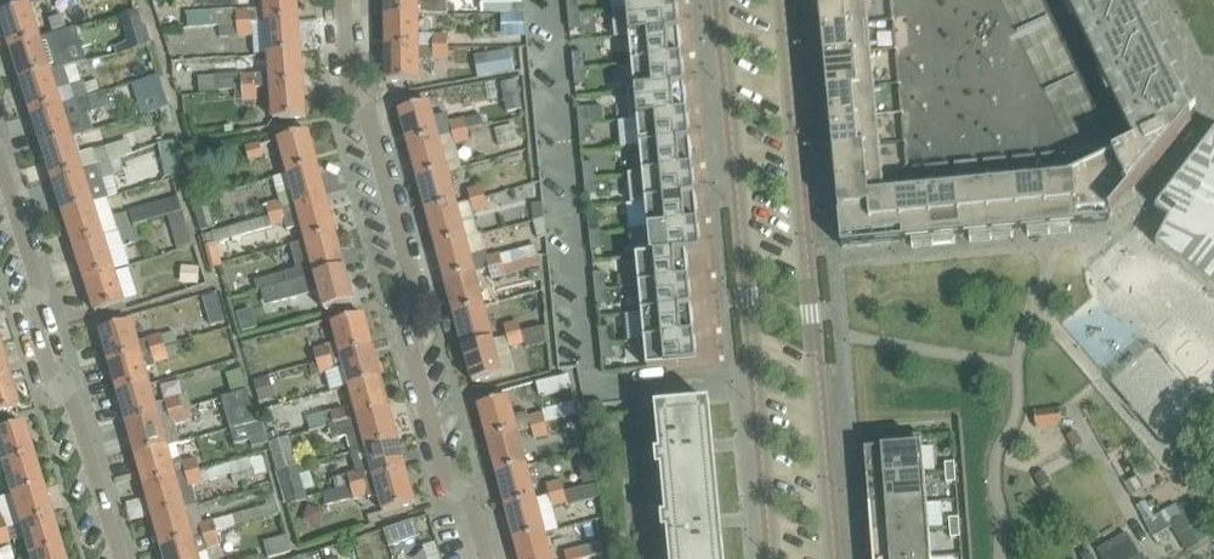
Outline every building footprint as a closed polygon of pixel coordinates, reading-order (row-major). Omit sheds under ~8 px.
[(265,6),(266,22),(298,19),(299,19),(297,0),(265,0),(265,6)] [(386,16),(419,15),(419,14),(448,14),(447,0),(386,0),(386,16)] [(512,12),(512,0),(487,0),(487,13),(512,12)] [(578,0),(567,0),(568,14),(579,12),(578,0)] [(677,0),(626,0),(627,6),(612,8),(612,10),(677,3),(677,0)] [(843,247),(1080,224),(1107,221),(1117,209),(1136,200),(1132,191),(1191,120),(1186,110),(1194,107),(1143,0),(819,0),(843,247)] [(680,31),(677,3),(612,10),(615,37),(680,31)] [(0,13),(0,14),(11,47),(38,38),(33,23),(27,5),(23,6),(0,13)] [(234,8),(186,12),(188,29),(211,26),(212,25),(236,24),(237,24),(251,23),(266,22),(265,6),(234,8)] [(581,29),(579,12),(568,14),(570,30),(581,29)] [(62,13),(48,18),(53,33),(67,29),(62,13)] [(524,14),(506,14),(507,34),(515,34),(525,33),(524,14)] [(419,15),(386,16),(386,48),(447,47),(447,35),(419,35),(419,15)] [(266,22),(251,23),(252,35),(267,34),(269,54),(301,51),(299,19),(298,19),(266,22)] [(251,23),(237,24),(238,37),(252,35),(251,23)] [(38,38),(11,47),(21,80),(48,71),(69,65),(64,47),(80,41),(75,26),(67,29),(53,33),(38,38)] [(140,30),(133,32),(137,46),(145,44),(140,30)] [(615,38),(630,36),(632,63),(683,58),(680,31),(615,37),(615,38)] [(447,47),(386,48),(387,81),(411,81),(420,80),(420,61),(447,60),(447,47)] [(513,50),(486,55),(490,75),(517,71),(513,50)] [(233,74),(199,77),(200,91),(234,88),(256,88),(271,87),(271,86),(303,84),(301,51),(269,54),(270,74),(233,76),(233,74)] [(583,52),(572,53),(573,69),(585,68),(583,52)] [(685,86),(683,58),(632,63),(635,89),(628,90),(628,91),(685,86)] [(586,83),(585,68),(573,69),(575,85),(586,83)] [(48,71),(21,80),(32,113),(59,104),(48,71)] [(166,107),(155,74),(130,82),(141,115),(166,107)] [(82,81),(69,85),(74,99),(87,95),(82,81)] [(303,84),(271,86),(271,87),(273,119),(282,118),(306,116),(303,84)] [(630,118),(688,113),(685,86),(628,91),(630,118)] [(256,88),(234,88),(235,102),(257,100),(256,88)] [(59,104),(32,113),(42,146),(69,137),(89,130),(84,115),(92,113),(87,95),(74,99),(59,104)] [(423,103),(400,110),(409,145),(438,137),(429,102),(423,103)] [(590,123),(588,107),(577,108),(579,124),(590,123)] [(640,146),(691,141),(688,113),(630,118),(630,120),(638,119),(640,146)] [(453,133),(468,130),(465,118),(450,122),(453,133)] [(580,140),(591,139),(590,123),(579,124),(580,140)] [(468,130),(453,133),(456,145),(471,141),(468,130)] [(285,137),(278,139),(288,174),(318,165),(308,131),(285,137)] [(1156,207),(1169,218),(1156,244),(1213,289),(1213,132),(1156,207)] [(69,137),(42,146),(53,179),(110,161),(105,146),(76,156),(69,137)] [(438,137),(409,145),(418,178),(447,171),(438,137)] [(166,177),(185,173),(177,140),(158,144),(166,177)] [(628,174),(693,168),(691,141),(640,146),(643,172),(628,173),(628,174)] [(263,158),(259,143),(245,146),(249,162),(263,158)] [(110,161),(53,179),(63,212),(108,198),(101,176),(130,167),(126,156),(122,157),(110,161)] [(595,178),(594,162),(583,163),(584,179),(595,178)] [(279,200),(264,204),(267,215),(327,199),(318,165),(288,174),(273,178),(279,200)] [(631,202),(696,196),(693,168),(628,174),(631,202)] [(447,171),(418,178),(427,212),(456,204),(447,171)] [(586,195),(597,194),(595,178),(584,179),(586,195)] [(481,186),(468,190),(471,200),(484,197),(481,186)] [(648,228),(699,223),(696,196),(631,202),(631,203),(646,202),(648,228)] [(484,197),(471,200),(474,212),(487,208),(487,207),(484,197)] [(108,198),(63,212),(74,245),(129,227),(125,215),(114,218),(108,198)] [(201,232),(217,227),(208,198),(193,203),(201,232)] [(236,226),(215,232),(218,243),(285,225),(287,229),(302,225),(306,241),(336,233),(327,199),(267,215),(236,224),(236,226)] [(456,204),(427,212),(436,246),(466,238),(456,204)] [(143,209),(130,213),(134,226),(141,223),(147,221),(143,209)] [(183,211),(168,215),(171,227),(186,222),(183,211)] [(601,233),(599,217),(588,218),(590,234),(601,233)] [(636,256),(637,257),(701,251),(699,223),(648,228),(651,254),(636,256)] [(129,227),(74,245),(84,278),(112,270),(130,264),(130,263),(124,246),(134,242),(129,227)] [(296,269),(264,278),(267,288),(315,275),(345,267),(336,233),(306,241),(310,258),(294,262),(296,269)] [(591,250),(602,249),(601,233),(590,234),(591,250)] [(466,238),(436,246),(440,259),(445,280),(475,272),(489,268),(489,269),(537,255),(538,255),(535,243),(486,256),(480,234),(466,238)] [(637,257),(639,284),(690,280),(687,253),(701,252),(701,251),(637,257)] [(537,255),(489,269),(492,279),(540,266),(537,255)] [(180,282),(198,283),(199,266),(181,265),(180,282)] [(267,288),(265,288),(270,304),(319,291),(324,310),(331,308),(354,302),(345,267),(315,275),(267,288)] [(112,270),(84,278),(95,311),(118,304),(123,303),(112,270)] [(475,272),(445,280),(454,313),(484,305),(475,272)] [(606,288),(604,272),(593,273),(595,289),(606,288)] [(692,307),(690,280),(639,284),(642,312),(692,307)] [(596,305),(608,304),(606,288),(595,289),(596,305)] [(217,294),(203,298),(207,311),(221,308),(217,294)] [(484,305),(454,313),(463,347),(493,339),(484,305)] [(695,335),(692,307),(642,312),(645,340),(695,335)] [(336,343),(313,349),(317,361),(373,346),(364,314),(340,321),(331,323),(336,343)] [(507,335),(544,325),(542,315),(518,322),(504,326),(507,335)] [(110,362),(140,353),(131,321),(101,330),(110,362)] [(510,346),(524,342),(525,349),(546,343),(544,325),(507,335),(510,346)] [(611,343),(610,327),(599,328),(600,344),(611,343)] [(183,329),(146,339),(150,351),(165,346),(186,340),(183,329)] [(698,363),(695,335),(645,340),(647,368),(698,363)] [(493,339),(463,347),(473,382),(502,374),(496,351),(493,339)] [(602,360),(613,359),(611,343),(600,344),(602,360)] [(149,384),(143,365),(168,358),(165,346),(150,351),(140,353),(110,362),(119,393),(149,384)] [(373,346),(317,361),(320,372),(334,369),(342,366),(348,386),(381,377),(373,346)] [(17,407),(17,406),(11,386),(8,375),(0,377),(0,412),(17,407)] [(535,382),(538,394),(571,388),(569,375),(535,382)] [(381,377),(348,386),(348,387),(356,418),(389,409),(381,378),(381,377)] [(178,396),(154,402),(149,384),(119,393),(128,426),(183,410),(178,396)] [(246,390),(222,397),(231,430),(256,422),(246,390)] [(518,431),(515,420),(508,397),(479,405),(488,439),(518,431)] [(589,403),(590,417),(605,416),(603,401),(589,403)] [(703,406),(708,405),(708,403),(657,408),(660,441),(655,442),(656,443),(660,443),(661,454),(657,454),(657,455),(661,455),(670,544),(665,544),(665,546),(670,545),(671,556),(666,557),(667,558),(671,558),(718,558),(703,406)] [(1035,410),(1034,410),(1036,427),(1037,427),(1037,426),(1060,423),(1060,424),(1062,424),(1060,407),(1058,407),(1059,408),(1036,411),(1035,410)] [(331,410),(306,417),(310,429),(329,424),(329,425),(347,420),(344,409),(331,412),(331,410)] [(347,420),(329,425),(333,440),(347,436),(351,454),(398,441),(398,440),(390,410),(389,409),(356,418),(347,420)] [(167,448),(166,446),(178,442),(174,425),(186,421),(183,410),(128,426),(137,457),(167,448)] [(543,414),(529,417),(531,427),(545,424),(545,422),(543,414)] [(32,454),(22,423),(0,429),(0,464),(32,454)] [(545,424),(531,427),(534,438),(548,434),(545,424)] [(497,473),(527,465),(518,431),(488,439),(497,473)] [(922,434),(897,436),(898,447),(869,449),(869,448),(868,448),(868,449),(865,450),(873,550),(874,558),(931,558),(922,434)] [(277,473),(298,468),(290,436),(268,442),(277,473)] [(351,485),(323,493),(406,471),(398,441),(351,454),(356,471),(347,474),(351,485)] [(175,478),(175,476),(167,448),(137,457),(145,486),(175,478)] [(0,464),(9,495),(41,485),(32,454),(0,464)] [(191,486),(231,474),(234,483),(253,477),(247,457),(198,471),(188,474),(175,478),(145,486),(154,517),(197,505),(191,486)] [(198,471),(195,458),(184,461),(188,474),(198,471)] [(506,507),(536,500),(527,465),(497,473),(506,507)] [(298,468),(277,473),(286,504),(307,498),(298,468)] [(549,496),(590,484),(593,483),(589,468),(559,476),(560,482),(546,486),(549,496)] [(406,471),(323,493),(323,494),(326,505),(363,496),(364,498),(377,495),(382,512),(391,509),(415,503),(406,471)] [(1035,476),(1042,488),(1051,483),(1043,471),(1035,476)] [(552,506),(566,502),(593,494),(590,484),(549,496),(552,506)] [(41,485),(9,495),(19,526),(50,516),(41,485)] [(204,538),(245,527),(244,523),(279,513),(274,494),(264,497),(266,504),(202,522),(197,505),(154,517),(163,550),(193,542),(192,540),(204,536),(204,538)] [(515,541),(545,533),(536,500),(506,507),(515,541)] [(1154,516),(1154,515),(1153,515),(1145,502),(1146,502),(1146,500),(1136,505),(1137,507),(1138,506),(1145,519),(1144,520),(1145,521),(1154,516)] [(1152,527),(1161,531),(1167,518),(1158,514),(1152,527)] [(1170,523),(1177,535),(1189,528),(1182,515),(1170,523)] [(0,532),(0,547),(8,544),(8,543),(23,539),(28,556),(60,547),(50,516),(19,526),(19,527),(5,531),(4,530),(0,532)] [(422,543),(414,521),(413,518),(382,529),(388,546),(402,541),(404,549),(422,543)] [(207,548),(242,538),(243,538),(241,533),(246,531),(245,527),(204,538),(207,548)] [(545,533),(515,541),(520,558),(552,558),(545,533)] [(264,540),(268,556),(290,551),(286,535),(264,540)] [(1103,558),(1142,558),(1132,540),(1102,557),(1103,558)] [(193,542),(163,550),(165,558),(198,558),(193,542)] [(579,558),(600,554),(598,544),(565,551),(567,558),(579,558)] [(28,556),(29,558),(63,558),(60,547),(28,556)]
